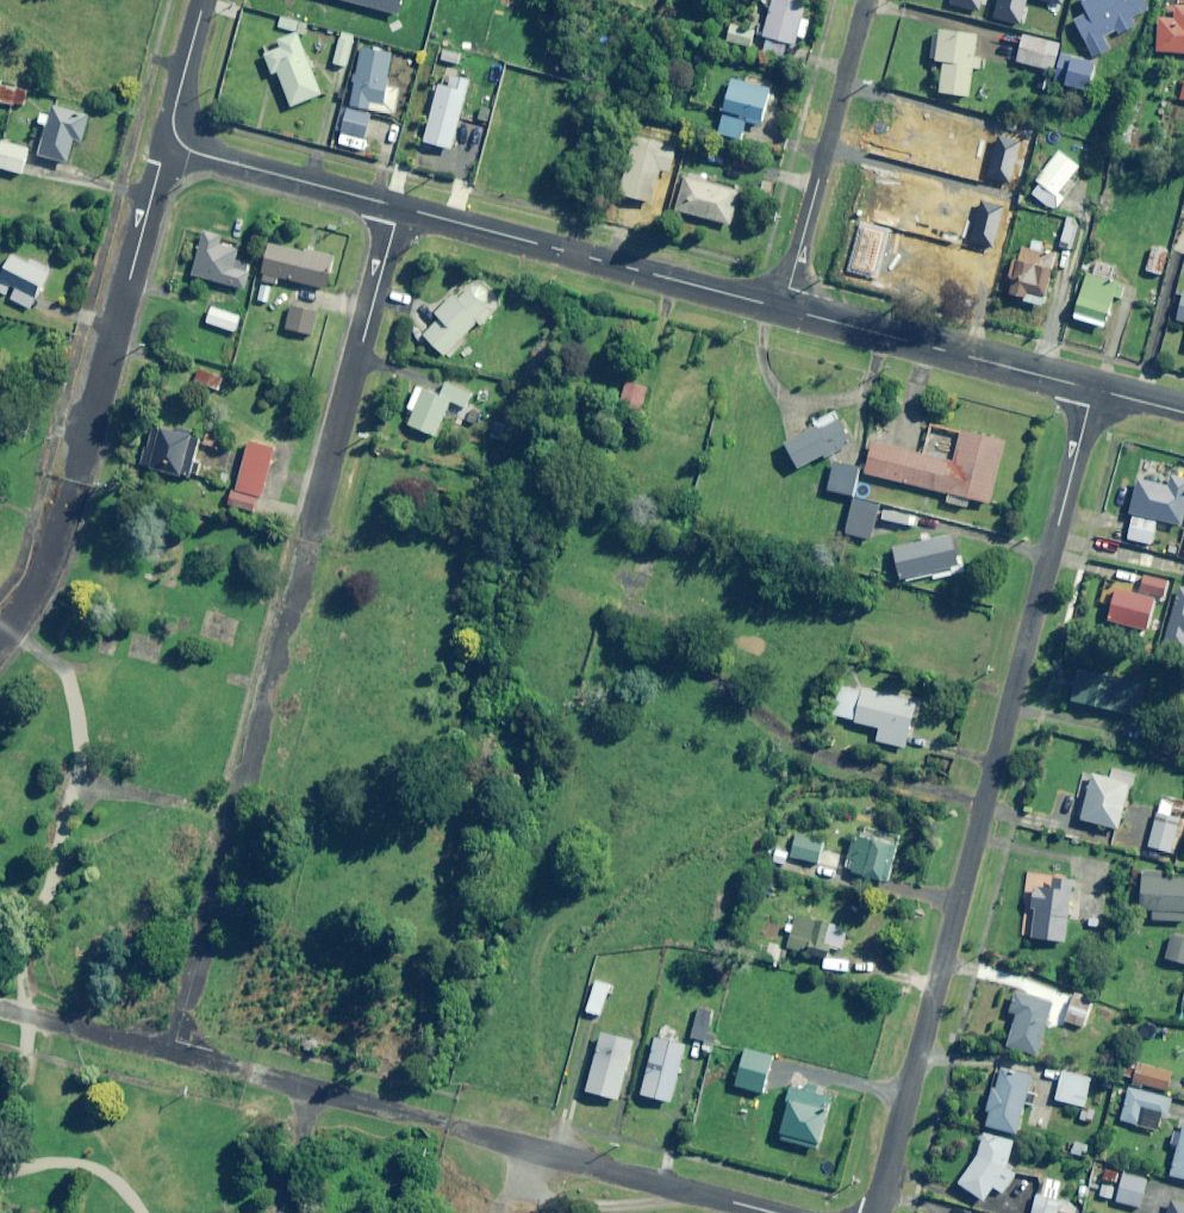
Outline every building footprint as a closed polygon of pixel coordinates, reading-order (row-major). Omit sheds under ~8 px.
[(399,16),(403,0),(339,0),(399,16)] [(766,37),(762,52),(785,58),(789,44),(796,46),(808,4),(792,0),(773,0),(763,37),(766,37)] [(1137,26),(1134,19),(1151,10),(1146,0),(1082,0),(1081,1),(1087,14),(1074,20),(1093,58),(1114,48),(1110,40),(1137,26)] [(1176,5),(1174,20),(1160,18),(1156,51),(1183,54),(1183,6),(1176,5)] [(297,22),(281,18),(279,28),(295,32),(297,22)] [(756,32),(731,25),(727,42),(751,48),(756,32)] [(935,31),(931,61),(941,62),(937,93),(964,97),(973,36),(935,31)] [(354,37),(342,33),(334,64),(346,67),(354,37)] [(322,94),(298,34),(278,42),(281,49),(265,55),(272,75),(278,73),(291,107),(322,94)] [(1058,45),(1024,36),(1016,62),(1051,72),(1058,45)] [(392,53),(362,48),(351,107),(394,115),(398,89),(386,87),(392,53)] [(1096,64),(1060,55),(1053,82),(1088,92),(1096,64)] [(471,81),(452,76),(449,88),(439,86),(423,142),(452,150),(471,81)] [(731,77),(721,116),(716,136),(742,142),(747,122),(761,126),(771,87),(731,77)] [(0,86),(0,103),(25,107),(28,90),(0,86)] [(89,116),(53,107),(50,117),(41,114),(38,124),(47,126),(39,156),(68,163),(74,139),(82,141),(89,116)] [(372,116),(346,110),(341,133),(366,139),(372,116)] [(486,131),(477,128),(471,143),(481,146),(486,131)] [(2,142),(0,148),(0,169),(22,175),(29,149),(2,142)] [(1040,184),(1032,195),(1055,212),(1066,197),(1060,193),(1079,167),(1058,152),(1037,181),(1040,184)] [(738,192),(685,177),(675,210),(729,225),(738,192)] [(942,257),(950,221),(954,222),(956,212),(966,215),(969,203),(948,198),(943,219),(920,214),(911,250),(942,257)] [(1077,220),(1067,218),(1061,248),(1071,251),(1077,220)] [(1060,220),(1047,220),(1047,234),(1060,234),(1060,220)] [(979,248),(974,227),(961,230),(966,251),(979,248)] [(223,237),(203,232),(191,276),(245,291),(252,265),(236,261),(239,250),(221,245),(223,237)] [(1041,244),(1026,239),(1019,262),(1014,260),(1008,278),(1013,279),(1008,296),(1041,306),(1057,256),(1039,250),(1041,244)] [(304,253),(269,244),(260,281),(276,285),(277,278),(328,290),(335,257),(304,250),(304,253)] [(1167,253),(1153,248),(1145,271),(1160,276),(1167,253)] [(11,299),(29,310),(50,271),(30,260),(28,264),(13,256),(0,279),(0,294),(6,297),(11,288),(16,290),(11,299)] [(1114,268),(1097,263),(1093,275),(1087,274),(1073,319),(1104,329),(1109,312),(1116,315),(1121,298),(1128,300),(1132,289),(1110,282),(1114,268)] [(458,300),(454,296),(436,315),(440,319),(424,336),(447,358),(463,342),(460,339),(478,321),(481,325),(499,306),(476,283),(458,300)] [(271,288),(261,286),(258,301),(268,303),(271,288)] [(319,314),(292,306),(285,330),(312,337),(319,314)] [(241,317),(212,308),(207,323),(235,333),(241,317)] [(226,373),(201,365),(195,383),(220,391),(226,373)] [(647,387),(626,381),(619,406),(640,412),(647,387)] [(473,394),(445,383),(440,397),(417,387),(408,409),(414,412),(408,426),(435,437),(440,426),(457,433),(473,394)] [(853,443),(840,416),(785,444),(798,469),(824,456),(825,458),(853,443)] [(187,480),(189,474),(197,476),(200,464),(193,462),(201,434),(156,420),(141,466),(187,480)] [(1006,443),(961,432),(953,462),(874,443),(866,474),(948,495),(946,503),(967,508),(969,499),(990,505),(1006,443)] [(277,449),(250,442),(236,491),(232,490),(227,505),(255,513),(260,496),(264,497),(277,449)] [(861,468),(835,461),(828,491),(853,498),(861,468)] [(1171,477),(1169,488),(1138,480),(1129,517),(1133,518),(1127,539),(1152,545),(1158,521),(1180,527),(1183,513),(1183,480),(1171,477)] [(880,505),(854,499),(845,535),(871,541),(880,505)] [(885,509),(882,522),(915,529),(918,516),(885,509)] [(962,574),(955,536),(893,548),(900,583),(932,576),(933,580),(962,574)] [(1116,588),(1107,621),(1150,632),(1158,601),(1164,602),(1169,582),(1144,576),(1140,594),(1116,588)] [(1177,599),(1164,642),(1183,648),(1183,647),(1183,601),(1177,599)] [(1110,675),(1078,668),(1070,702),(1137,716),(1143,689),(1138,687),(1141,670),(1112,664),(1110,675)] [(860,692),(840,687),(833,715),(853,721),(852,724),(878,731),(875,742),(904,749),(916,703),(861,689),(860,692)] [(1131,785),(1093,775),(1080,821),(1118,831),(1131,785)] [(1169,816),(1170,811),(1181,814),(1183,804),(1183,802),(1162,796),(1147,847),(1175,855),(1183,825),(1183,821),(1169,816)] [(894,844),(853,834),(844,871),(885,881),(894,844)] [(825,842),(795,835),(790,858),(819,864),(825,842)] [(1069,943),(1073,879),(1073,875),(1022,872),(1019,936),(1029,937),(1029,941),(1069,943)] [(1183,923),(1183,880),(1142,877),(1140,910),(1152,911),(1152,921),(1183,923)] [(848,928),(794,916),(792,925),(784,924),(783,932),(790,934),(787,950),(824,958),(826,949),(843,953),(848,928)] [(1171,937),(1167,961),(1183,964),(1183,939),(1171,937)] [(766,963),(773,964),(773,968),(777,969),(778,965),(781,947),(769,945),(766,963)] [(612,985),(596,981),(586,1013),(602,1017),(612,985)] [(1053,1003),(1014,992),(1008,1013),(1016,1015),(1007,1048),(1038,1057),(1053,1003)] [(1093,1001),(1073,994),(1063,1021),(1083,1028),(1093,1001)] [(717,1014),(699,1009),(691,1037),(705,1042),(703,1051),(710,1053),(716,1033),(712,1032),(717,1014)] [(635,1043),(602,1034),(587,1091),(619,1100),(635,1043)] [(686,1045),(654,1037),(640,1095),(672,1103),(686,1045)] [(774,1057),(745,1049),(734,1087),(764,1095),(774,1057)] [(1174,1070),(1139,1062),(1134,1083),(1169,1092),(1174,1070)] [(1033,1076),(1001,1069),(996,1089),(992,1088),(986,1113),(989,1113),(986,1127),(1017,1135),(1024,1103),(1027,1103),(1033,1076)] [(1090,1079),(1062,1073),(1056,1101),(1084,1107),(1090,1079)] [(779,1135),(778,1140),(821,1151),(835,1097),(824,1095),(826,1088),(807,1084),(806,1090),(789,1086),(784,1103),(787,1104),(779,1135)] [(1119,1123),(1137,1127),(1158,1132),(1162,1114),(1168,1116),(1172,1099),(1127,1089),(1119,1123)] [(1095,1110),(1081,1108),(1079,1121),(1093,1124),(1095,1110)] [(1170,1176),(1183,1180),(1183,1126),(1170,1176)] [(1014,1142),(984,1132),(977,1158),(957,1183),(984,1201),(994,1188),(1002,1194),(1018,1172),(1006,1164),(1014,1142)] [(1119,1165),(1105,1162),(1098,1195),(1111,1198),(1119,1165)] [(1147,1180),(1123,1174),(1116,1202),(1140,1208),(1147,1180)] [(1065,1182),(1042,1176),(1032,1212),(1074,1212),(1074,1210),(1073,1207),(1072,1205),(1070,1203),(1068,1201),(1066,1200),(1063,1199),(1061,1199),(1065,1182)] [(1023,1191),(1016,1212),(1026,1212),(1032,1194),(1023,1191)] [(1171,1202),(1168,1212),(1183,1212),(1183,1205),(1171,1202)]
